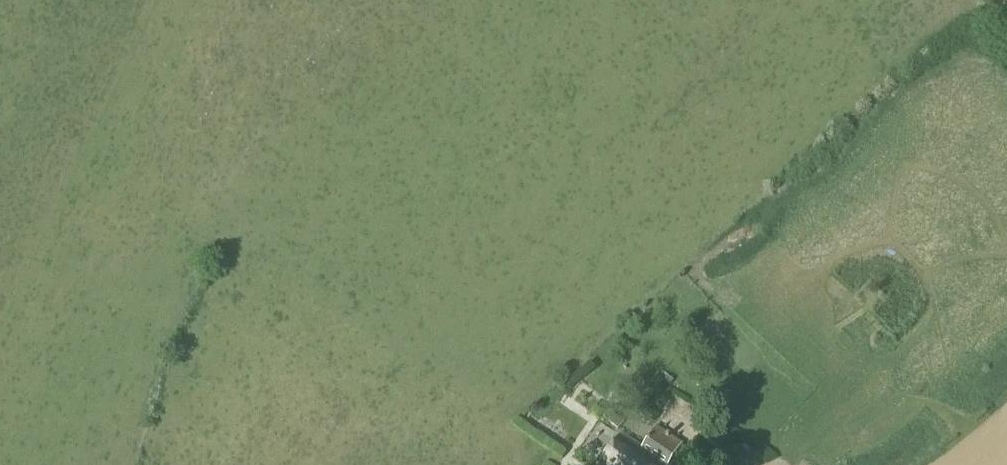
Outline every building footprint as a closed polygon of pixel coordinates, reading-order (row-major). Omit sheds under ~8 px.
[(617,431),(623,424),(606,409),(600,416),(617,431)] [(682,444),(655,426),(639,451),(619,438),(601,464),(667,464),(682,444)]
